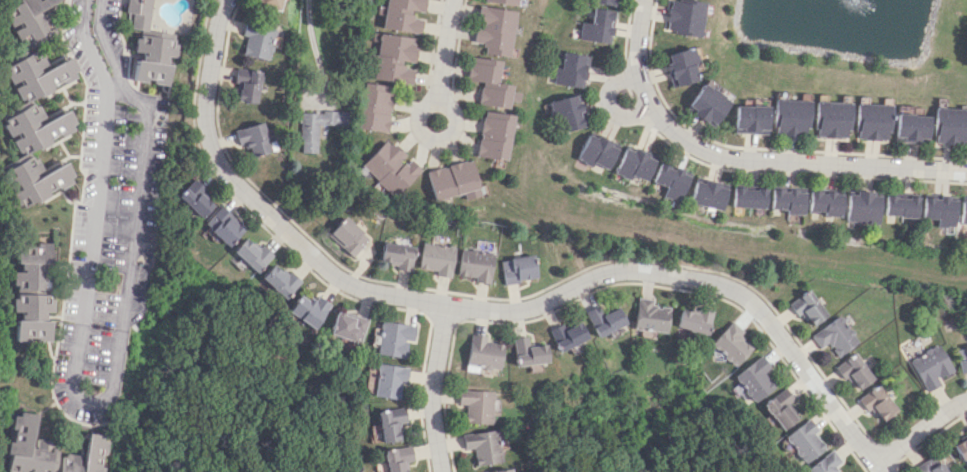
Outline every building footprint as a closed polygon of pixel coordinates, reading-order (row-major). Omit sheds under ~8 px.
[(58,0),(20,0),(2,11),(12,28),(23,46),(53,28),(42,10),(58,0)] [(174,34),(148,30),(153,0),(127,0),(125,11),(133,13),(130,31),(174,37),(174,34)] [(281,0),(256,0),(255,4),(279,9),(281,0)] [(419,33),(422,14),(421,14),(423,0),(386,0),(383,28),(419,33)] [(685,0),(668,0),(663,28),(672,30),(672,33),(699,37),(704,3),(685,0)] [(482,53),(507,57),(514,10),(479,5),(473,44),(483,45),(482,53)] [(580,22),(578,39),(610,43),(613,10),(592,8),(590,23),(580,22)] [(246,36),(242,55),(268,60),(272,42),(273,42),(276,29),(245,22),(242,35),(246,36)] [(416,38),(380,33),(377,55),(370,54),(367,78),(411,83),(413,64),(416,38)] [(178,40),(138,34),(135,53),(137,54),(133,79),(154,82),(154,84),(169,86),(174,58),(175,58),(178,40)] [(697,81),(690,48),(664,53),(671,86),(697,81)] [(49,68),(40,49),(4,66),(13,85),(21,104),(79,76),(70,57),(49,68)] [(585,87),(588,54),(561,52),(560,66),(555,66),(553,84),(585,87)] [(476,104),(506,108),(510,84),(495,83),(498,60),(469,56),(465,80),(480,82),(476,104)] [(237,101),(258,102),(259,69),(235,68),(234,83),(237,83),(237,101)] [(357,128),(388,132),(393,86),(363,83),(357,128)] [(686,109),(714,126),(730,100),(702,83),(686,109)] [(549,101),(554,117),(561,115),(566,132),(589,125),(582,101),(577,103),(575,94),(549,101)] [(809,100),(774,99),(773,134),(808,135),(809,100)] [(813,137),(848,138),(849,102),(814,101),(813,137)] [(46,120),(38,102),(2,119),(11,138),(20,156),(78,129),(69,110),(46,120)] [(854,139),(889,140),(889,104),(855,103),(854,139)] [(735,105),(734,132),(767,134),(768,106),(735,105)] [(966,144),(966,108),(934,108),(933,143),(966,144)] [(475,156),(506,160),(513,114),(482,110),(475,156)] [(299,111),(299,153),(317,153),(317,125),(348,125),(348,111),(299,111)] [(894,139),(927,140),(928,115),(895,114),(894,139)] [(237,145),(247,143),(249,156),(270,152),(264,122),(234,128),(237,145)] [(610,169),(620,145),(590,132),(578,159),(594,166),(595,163),(610,169)] [(394,198),(422,170),(408,155),(405,158),(387,139),(361,164),(394,198)] [(633,176),(650,181),(656,157),(624,148),(617,174),(632,178),(633,176)] [(46,172),(38,154),(7,168),(18,190),(11,193),(19,209),(51,194),(50,192),(75,180),(67,163),(46,172)] [(481,195),(471,159),(425,171),(433,201),(463,193),(465,200),(481,195)] [(654,182),(668,186),(665,195),(682,201),(691,176),(683,173),(684,171),(660,162),(654,182)] [(212,204),(201,193),(205,189),(193,178),(176,196),(200,218),(212,204)] [(723,211),(729,188),(697,179),(690,202),(723,211)] [(767,208),(767,189),(734,188),(733,207),(767,208)] [(806,191),(772,190),(771,209),(786,209),(786,214),(805,214),(806,191)] [(842,217),(843,192),(810,191),(809,212),(825,212),(825,216),(842,217)] [(881,193),(848,192),(847,222),(880,223),(881,193)] [(886,216),(919,217),(920,196),(887,196),(886,216)] [(939,227),(957,227),(958,197),(941,197),(941,198),(925,197),(924,218),(939,218),(939,227)] [(204,225),(227,247),(244,229),(221,207),(204,225)] [(369,238),(345,216),(327,234),(351,257),(369,238)] [(271,257),(247,235),(232,251),(256,273),(271,257)] [(411,269),(415,247),(383,242),(379,263),(411,269)] [(450,277),(454,247),(421,242),(418,268),(436,270),(435,275),(450,277)] [(16,342),(51,340),(50,320),(45,321),(44,312),(51,312),(48,263),(52,263),(51,243),(17,245),(19,271),(13,271),(14,285),(16,284),(17,299),(13,299),(16,342)] [(488,284),(493,253),(460,247),(456,274),(474,277),(474,282),(488,284)] [(534,279),(531,255),(499,259),(502,283),(534,279)] [(279,271),(273,264),(260,276),(282,299),(299,283),(284,267),(279,271)] [(809,328),(827,316),(810,289),(792,300),(809,328)] [(287,313),(315,328),(327,306),(299,291),(287,313)] [(654,299),(638,297),(633,328),(666,333),(670,308),(653,305),(654,299)] [(616,305),(601,314),(597,305),(583,312),(597,338),(626,322),(616,305)] [(712,314),(680,307),(676,327),(708,334),(712,314)] [(367,320),(336,309),(328,332),(359,344),(367,320)] [(839,356),(859,342),(839,315),(811,335),(821,349),(829,343),(839,356)] [(547,331),(556,352),(586,339),(577,318),(547,331)] [(376,353),(405,358),(408,339),(413,340),(416,326),(382,320),(376,353)] [(753,349),(741,337),(744,333),(733,321),(709,344),(732,368),(753,349)] [(465,365),(498,368),(501,343),(483,341),(484,336),(468,334),(465,365)] [(510,338),(514,366),(546,361),(543,344),(527,346),(525,335),(510,338)] [(953,371),(939,344),(909,359),(925,392),(941,384),(938,378),(953,371)] [(966,371),(966,345),(954,348),(960,372),(966,371)] [(857,391),(874,378),(855,352),(837,365),(857,391)] [(733,375),(752,402),(774,387),(764,373),(772,368),(762,355),(733,375)] [(406,383),(408,367),(379,363),(373,395),(399,399),(402,382),(406,383)] [(881,423),(898,410),(878,384),(861,397),(881,423)] [(788,404),(794,400),(784,387),(762,404),(781,430),(798,418),(788,404)] [(465,423),(491,423),(491,414),(497,414),(498,390),(458,390),(458,405),(465,405),(465,423)] [(400,441),(399,423),(406,423),(406,408),(378,410),(380,442),(400,441)] [(51,461),(56,461),(58,445),(50,444),(50,440),(36,438),(35,448),(31,447),(35,414),(16,412),(12,441),(9,441),(7,453),(11,454),(9,471),(49,471),(51,461)] [(784,437),(803,463),(825,447),(814,433),(817,430),(809,418),(784,437)] [(463,433),(464,448),(474,447),(475,464),(500,463),(498,431),(463,433)] [(62,453),(59,471),(101,471),(102,465),(100,465),(102,454),(106,455),(109,437),(87,434),(84,456),(62,453)] [(966,459),(966,436),(952,444),(961,462),(966,459)] [(412,447),(384,448),(385,471),(407,471),(406,461),(413,461),(412,447)] [(806,471),(837,471),(833,466),(840,461),(832,449),(804,469),(806,471)] [(919,471),(946,471),(936,455),(916,467),(919,471)]
